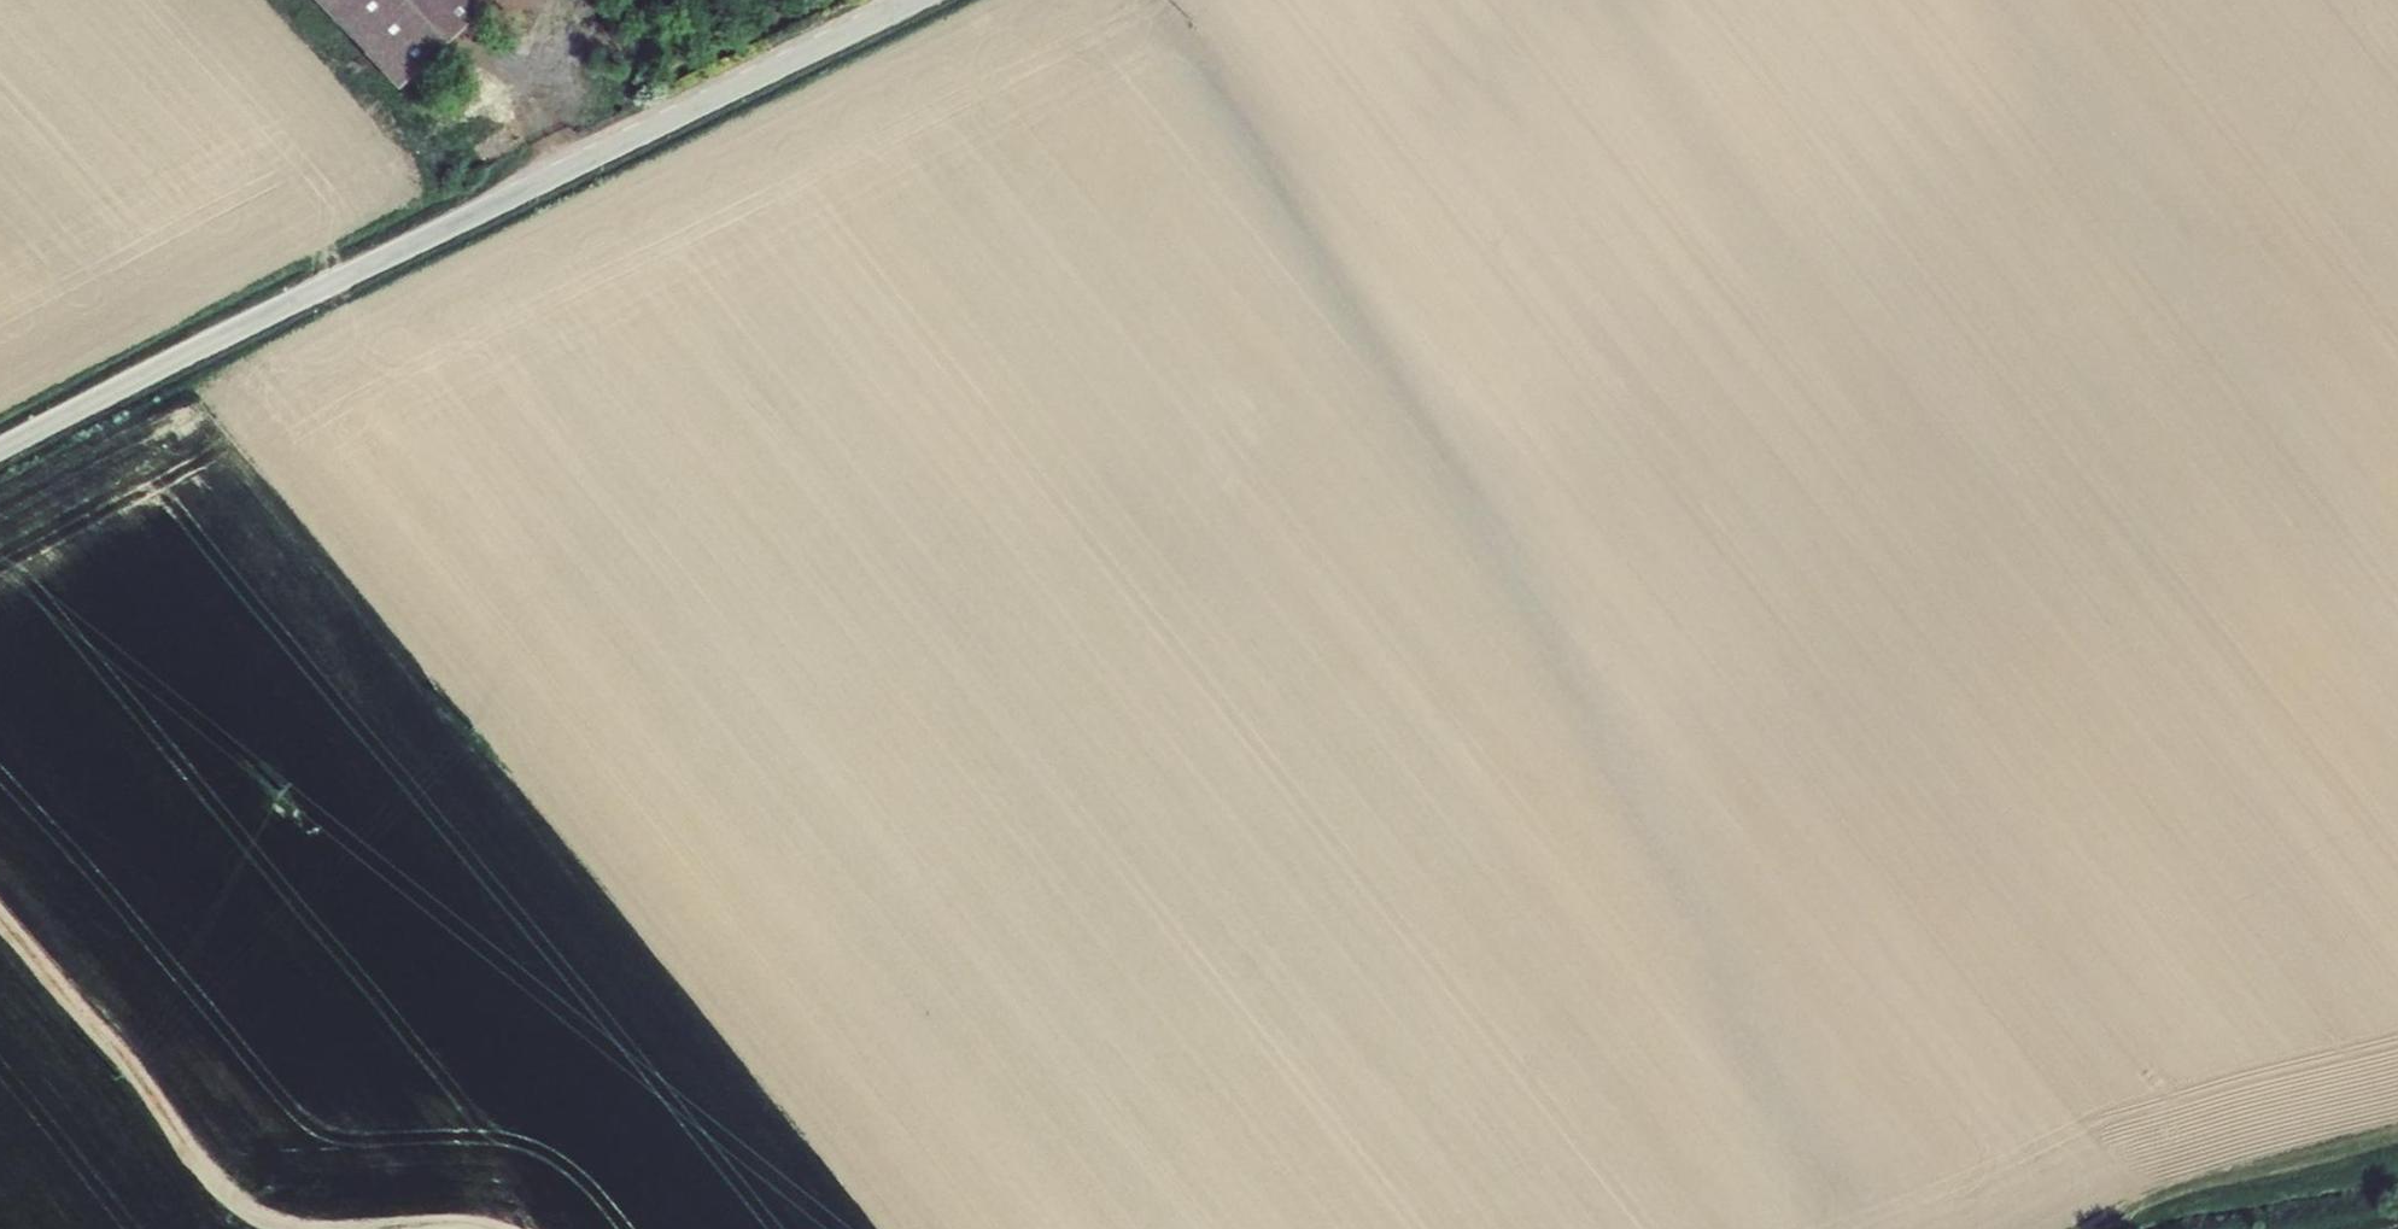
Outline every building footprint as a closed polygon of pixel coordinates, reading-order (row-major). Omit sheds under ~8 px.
[(497,0),(315,0),(400,91),(497,0)]
